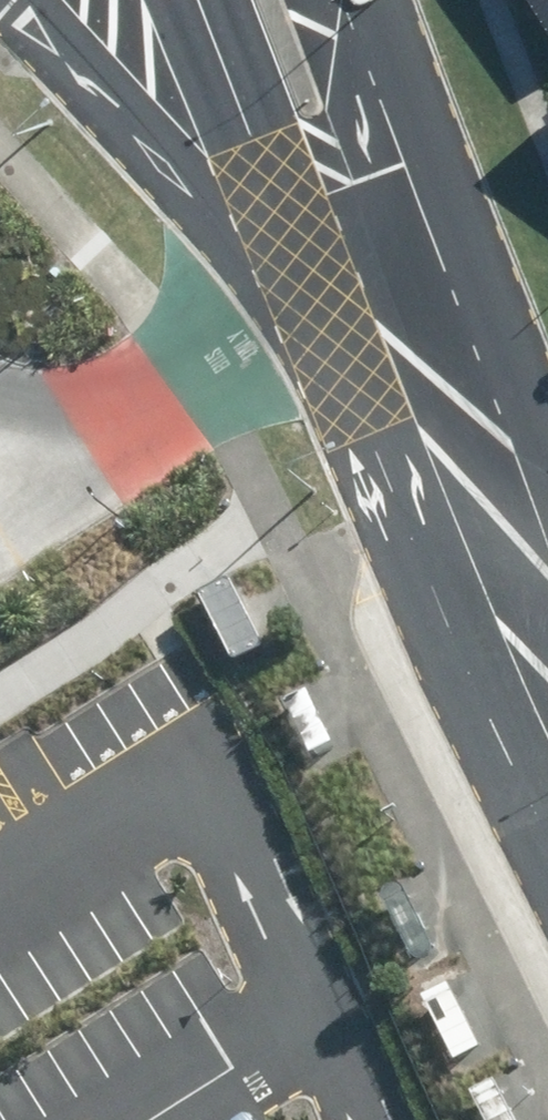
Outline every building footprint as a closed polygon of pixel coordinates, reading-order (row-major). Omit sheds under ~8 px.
[(242,652),(273,637),(241,570),(210,585),(242,652)] [(301,692),(285,700),(308,749),(324,742),(301,692)] [(413,884),(396,891),(419,941),(436,933),(413,884)] [(461,975),(433,988),(464,1053),(492,1040),(461,975)] [(476,1086),(493,1119),(527,1119),(504,1073),(476,1086)]
